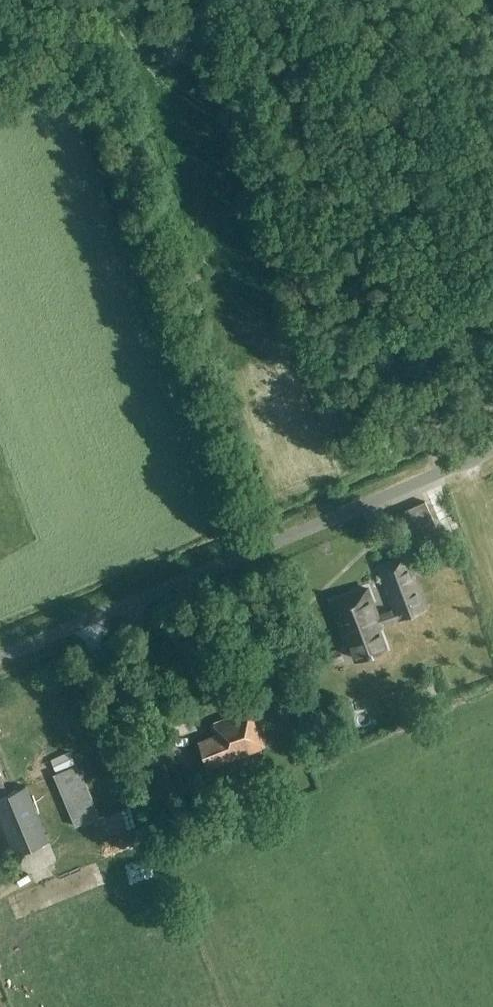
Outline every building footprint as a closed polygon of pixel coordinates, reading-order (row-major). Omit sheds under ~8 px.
[(435,525),(406,537),(412,551),(441,538),(435,525)] [(407,556),(378,566),(396,618),(425,608),(407,556)] [(367,588),(334,601),(349,639),(352,637),(361,662),(386,652),(376,626),(381,624),(367,588)] [(339,647),(324,653),(329,665),(344,660),(339,647)] [(264,744),(250,708),(213,723),(217,734),(199,742),(208,766),(264,744)] [(101,818),(100,815),(79,767),(54,777),(76,828),(101,818)] [(3,778),(0,772),(0,818),(14,853),(48,840),(26,786),(8,793),(3,778)] [(154,796),(98,831),(106,845),(163,810),(154,796)]
